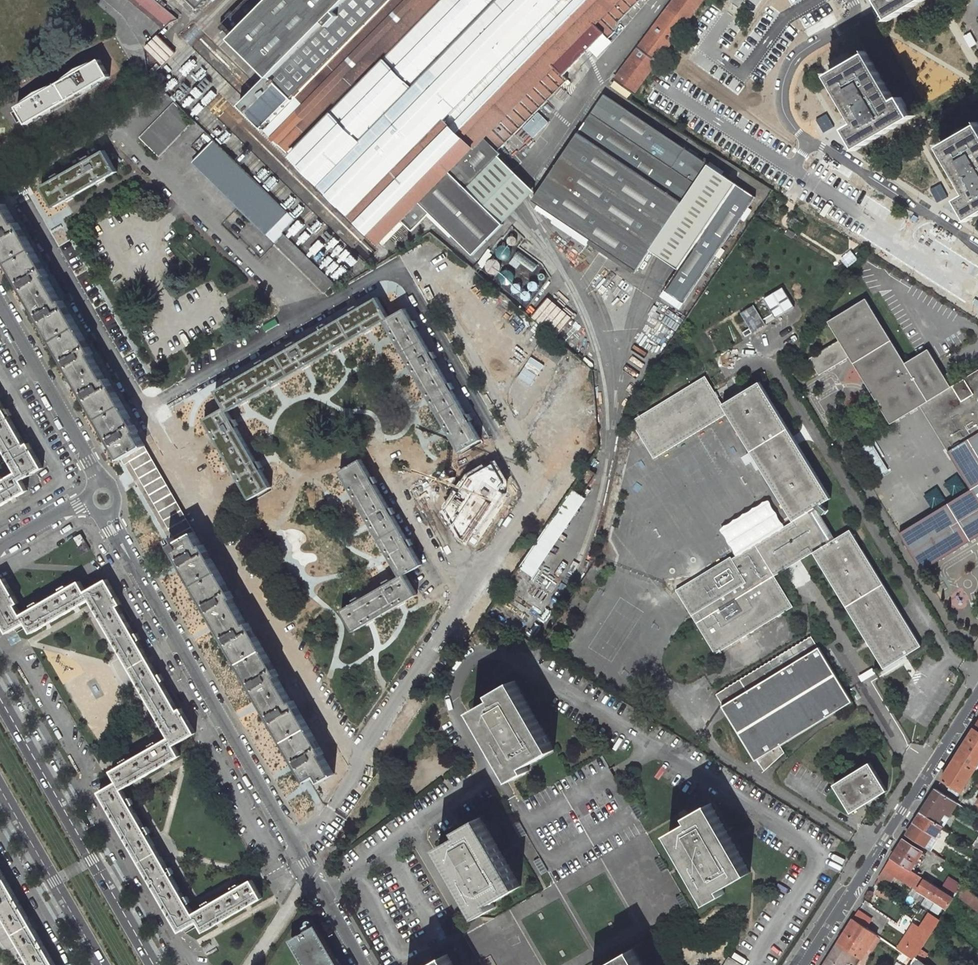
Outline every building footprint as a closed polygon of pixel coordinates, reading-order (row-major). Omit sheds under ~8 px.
[(163,29),(167,32),(177,19),(154,0),(129,0),(163,29)] [(198,9),(207,0),(189,0),(198,9)] [(394,0),(242,0),(218,25),(232,39),(268,75),(240,104),(264,128),(293,99),(294,100),(295,100),(394,0)] [(295,100),(294,100),(265,130),(380,243),(398,225),(408,235),(427,215),(470,258),(500,227),(446,175),(470,150),(488,167),(499,156),(496,153),(567,80),(563,76),(603,35),(608,39),(615,31),(619,21),(640,0),(394,0),(295,100)] [(615,80),(633,93),(702,0),(675,0),(615,80)] [(878,0),(890,20),(923,0),(879,0),(878,0)] [(140,49),(160,65),(172,51),(152,34),(140,49)] [(895,101),(867,54),(829,76),(856,124),(846,129),(858,149),(912,117),(901,97),(895,101)] [(110,77),(100,59),(17,107),(27,124),(110,77)] [(633,93),(615,80),(612,86),(629,99),(633,93)] [(651,249),(708,164),(604,94),(533,200),(625,262),(622,266),(627,269),(630,265),(637,270),(650,251),(651,249)] [(194,121),(174,103),(140,138),(159,157),(194,121)] [(940,147),(968,194),(957,200),(969,220),(977,215),(977,125),(940,147)] [(287,213),(213,141),(192,162),(266,235),(287,213)] [(117,171),(105,150),(92,158),(90,155),(84,159),(86,161),(61,176),(59,173),(53,177),(55,179),(42,187),(54,208),(117,171)] [(535,191),(499,156),(488,167),(470,150),(446,175),(500,227),(512,214),(517,209),(525,201),(535,191)] [(736,184),(708,164),(651,249),(657,254),(672,264),(679,269),(736,184)] [(755,197),(736,184),(679,269),(665,290),(684,303),(755,197)] [(6,204),(0,207),(0,243),(11,262),(32,250),(6,204)] [(334,284),(284,234),(274,244),(325,293),(334,284)] [(58,294),(32,250),(11,262),(36,306),(58,294)] [(780,287),(759,298),(761,300),(738,313),(748,331),(791,308),(780,287)] [(77,328),(58,294),(36,306),(56,340),(77,328)] [(389,318),(378,297),(359,308),(358,306),(352,309),(353,312),(340,319),(352,339),(385,321),(389,318)] [(553,337),(569,319),(545,298),(528,316),(553,337)] [(905,363),(866,299),(828,322),(839,340),(809,359),(819,375),(849,357),(884,413),(891,424),(920,406),(951,387),(928,349),(905,363)] [(413,322),(406,309),(389,318),(385,321),(403,352),(424,340),(417,328),(419,326),(416,320),(413,322)] [(352,339),(340,319),(328,326),(326,324),(320,327),(322,330),(307,338),(305,336),(300,339),(301,341),(278,355),(290,375),(352,339)] [(100,367),(77,328),(56,340),(78,380),(100,367)] [(566,352),(544,337),(505,396),(516,403),(512,409),(523,417),(566,352)] [(431,353),(424,340),(403,352),(439,414),(460,402),(452,390),(455,388),(451,382),(449,384),(435,359),(437,357),(434,351),(431,353)] [(290,375),(278,355),(266,362),(264,359),(258,363),(260,365),(235,380),(233,377),(228,381),(229,383),(216,391),(226,407),(228,411),(290,375)] [(592,370),(580,362),(529,438),(540,446),(536,451),(547,459),(579,412),(568,405),(592,370)] [(122,406),(100,367),(78,380),(101,418),(122,406)] [(953,385),(951,387),(920,406),(971,490),(977,486),(977,370),(953,385)] [(636,428),(654,458),(682,442),(728,413),(723,405),(714,390),(706,376),(640,416),(632,421),(636,428)] [(793,519),(794,521),(800,517),(816,508),(831,498),(798,444),(793,437),(760,382),(746,391),(723,405),(728,413),(787,509),(793,519)] [(0,400),(0,442),(8,455),(11,460),(17,472),(22,480),(43,468),(29,442),(26,444),(9,416),(12,415),(8,408),(6,410),(0,400)] [(467,415),(460,402),(439,414),(460,451),(481,439),(470,421),(473,419),(470,414),(467,415)] [(148,451),(122,406),(101,418),(123,458),(122,459),(126,464),(148,451)] [(228,411),(226,407),(205,419),(250,499),(271,486),(260,468),(263,466),(260,460),(257,462),(236,426),(239,424),(236,418),(233,420),(228,411)] [(372,478),(361,459),(340,471),(401,576),(405,574),(422,564),(411,546),(414,544),(410,538),(408,540),(393,514),(396,513),(392,507),(390,508),(375,483),(378,482),(375,476),(372,478)] [(17,472),(5,478),(4,476),(0,478),(0,506),(28,490),(22,480),(17,472)] [(971,490),(903,532),(899,533),(922,571),(925,569),(977,537),(977,486),(971,490)] [(584,497),(572,488),(519,566),(525,570),(532,575),(584,497)] [(676,590),(715,654),(782,614),(791,608),(793,607),(793,605),(774,576),(783,570),(800,560),(813,552),(834,539),(835,539),(816,508),(800,517),(794,521),(732,558),(731,557),(704,573),(676,590)] [(217,572),(192,527),(170,540),(173,545),(196,584),(217,572)] [(813,552),(884,669),(921,646),(850,530),(835,539),(834,539),(813,552)] [(81,534),(75,538),(79,546),(77,548),(81,555),(90,550),(81,534)] [(532,575),(525,570),(497,613),(505,619),(534,576),(532,575)] [(240,610),(217,572),(196,584),(219,623),(240,610)] [(417,594),(405,574),(401,576),(392,581),(391,578),(385,582),(386,585),(361,599),(360,596),(354,599),(355,602),(342,610),(354,631),(417,594)] [(5,578),(0,581),(0,618),(8,633),(26,622),(22,614),(16,605),(20,603),(5,578)] [(122,604),(108,579),(86,591),(91,599),(98,611),(100,614),(116,644),(119,648),(122,654),(130,668),(149,658),(139,640),(141,639),(138,632),(135,634),(119,606),(122,604)] [(86,591),(80,581),(68,587),(67,585),(61,588),(62,591),(40,604),(38,601),(32,605),(33,608),(22,614),(26,622),(32,633),(44,626),(49,623),(73,609),(78,606),(91,599),(86,591)] [(266,656),(240,610),(219,623),(245,668),(266,656)] [(749,674),(716,694),(723,705),(721,706),(725,712),(754,760),(763,754),(779,744),(781,746),(854,702),(820,646),(818,647),(811,636),(749,674)] [(282,683),(266,656),(245,668),(261,696),(282,683)] [(158,675),(149,658),(130,668),(170,737),(174,745),(196,733),(182,708),(178,709),(162,681),(165,680),(161,673),(158,675)] [(496,698),(473,711),(513,780),(530,770),(527,765),(555,749),(515,680),(493,693),(496,698)] [(308,727),(282,683),(261,696),(286,740),(308,727)] [(977,764),(977,723),(955,758),(974,770),(977,764)] [(334,774),(308,727),(286,740),(309,779),(318,775),(321,781),(334,774)] [(174,745),(170,737),(159,744),(157,741),(151,745),(152,747),(130,760),(128,758),(122,761),(124,764),(112,771),(118,781),(123,789),(140,778),(162,766),(168,762),(180,755),(174,745)] [(779,744),(763,754),(770,765),(785,752),(781,746),(779,744)] [(770,765),(763,754),(754,760),(755,761),(763,772),(770,765)] [(955,758),(942,779),(961,791),(974,770),(955,758)] [(887,790),(870,763),(834,784),(851,812),(856,809),(874,798),(887,790)] [(123,789),(118,781),(100,792),(140,862),(159,851),(148,834),(151,832),(147,826),(145,827),(132,805),(134,803),(131,797),(128,799),(123,789)] [(958,803),(936,788),(921,812),(933,821),(940,811),(949,816),(958,803)] [(691,821),(669,833),(709,902),(725,893),(722,888),(750,872),(711,803),(688,816),(691,821)] [(933,821),(921,812),(914,823),(929,832),(927,836),(929,837),(934,840),(943,826),(933,821)] [(461,834),(439,847),(479,916),(496,907),(493,902),(521,886),(481,817),(459,830),(461,834)] [(923,852),(903,840),(892,858),(911,870),(923,852)] [(942,851),(927,841),(923,847),(939,856),(942,851)] [(169,868),(159,851),(140,862),(180,931),(198,921),(194,913),(188,903),(191,902),(187,895),(186,896),(173,874),(174,873),(171,867),(169,868)] [(911,870),(892,858),(885,869),(911,885),(917,874),(911,870)] [(0,868),(0,916),(1,918),(4,917),(6,921),(14,934),(32,923),(0,868)] [(881,875),(876,884),(880,886),(886,877),(881,874),(881,875)] [(917,874),(911,885),(919,890),(925,879),(917,874)] [(263,898),(252,879),(241,886),(239,883),(233,887),(234,890),(212,902),(210,900),(204,904),(205,906),(194,913),(198,921),(204,931),(221,922),(245,908),(250,905),(263,898)] [(953,897),(925,879),(919,890),(947,908),(953,897)] [(961,885),(957,892),(977,908),(977,898),(961,885)] [(854,918),(866,927),(871,919),(858,911),(855,915),(854,918)] [(916,957),(938,921),(939,920),(930,914),(920,929),(916,926),(910,937),(907,935),(897,949),(904,953),(914,960),(916,957)] [(866,927),(854,918),(838,943),(862,958),(870,947),(877,935),(866,927)] [(32,923),(14,934),(24,951),(21,953),(25,959),(27,957),(32,964),(56,964),(32,923)] [(910,937),(916,926),(913,924),(907,935),(910,937)] [(291,939),(306,964),(339,964),(317,925),(291,939)] [(873,949),(881,937),(877,935),(870,947),(873,949)] [(824,964),(843,964),(847,959),(849,961),(853,963),(855,959),(860,962),(862,958),(838,943),(832,953),(824,964)] [(633,948),(611,961),(613,964),(643,964),(633,948)] [(448,954),(428,964),(454,964),(448,954)] [(724,964),(742,964),(733,959),(729,957),(724,964)] [(916,957),(914,960),(910,964),(926,964),(916,957)]
